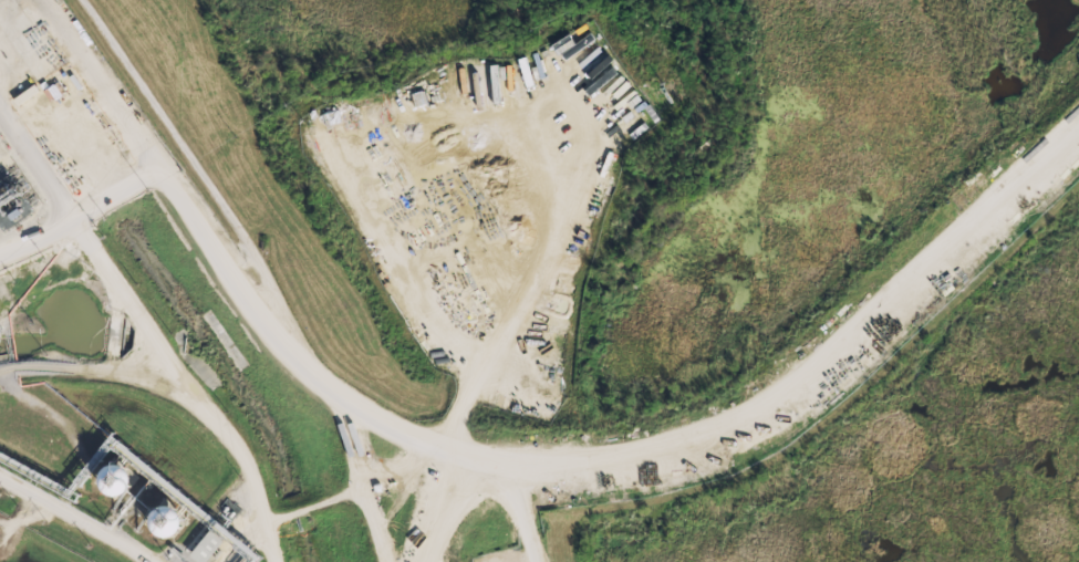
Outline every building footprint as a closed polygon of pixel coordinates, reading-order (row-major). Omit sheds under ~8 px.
[(603,116),(608,122),(637,100),(632,93),(603,116)] [(121,488),(117,493),(112,497),(106,498),(100,497),(94,493),(91,488),(90,481),(91,476),(94,470),(100,467),(106,466),(112,467),(117,470),(121,476),(123,481),(121,488)] [(172,530),(167,534),(163,539),(156,540),(149,539),(144,534),(141,530),(139,523),(141,517),(144,512),(149,508),(156,507),(163,508),(167,512),(172,517),(173,523),(172,530)] [(223,538),(210,528),(190,556),(199,561),(207,561),(223,538)]
